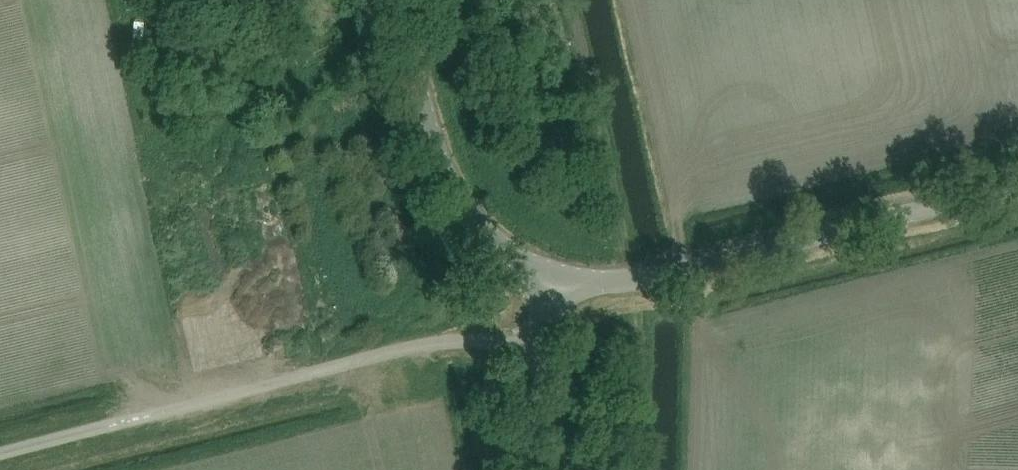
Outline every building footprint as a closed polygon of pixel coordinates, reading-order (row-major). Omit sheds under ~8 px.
[(200,0),(178,0),(190,11),(200,0)]
